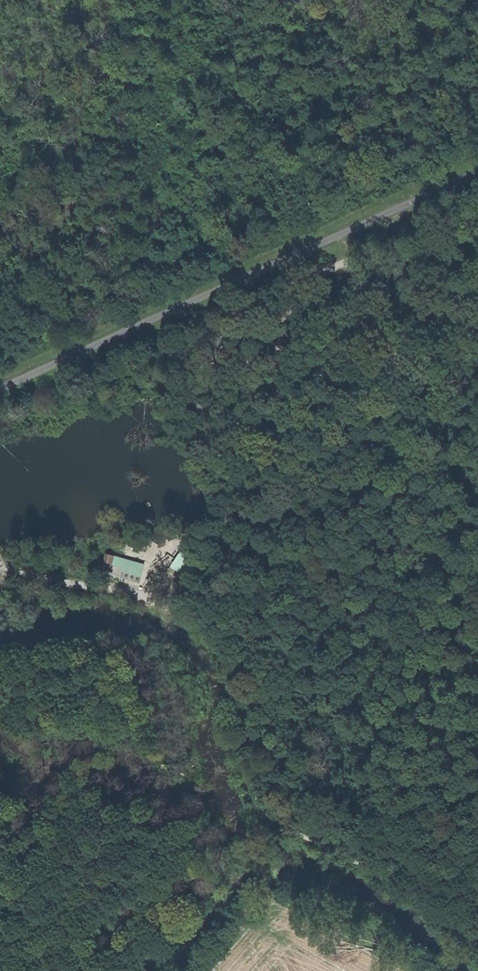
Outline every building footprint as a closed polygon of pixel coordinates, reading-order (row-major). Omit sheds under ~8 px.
[(146,563),(108,553),(105,561),(125,566),(124,572),(142,576),(146,563)]
